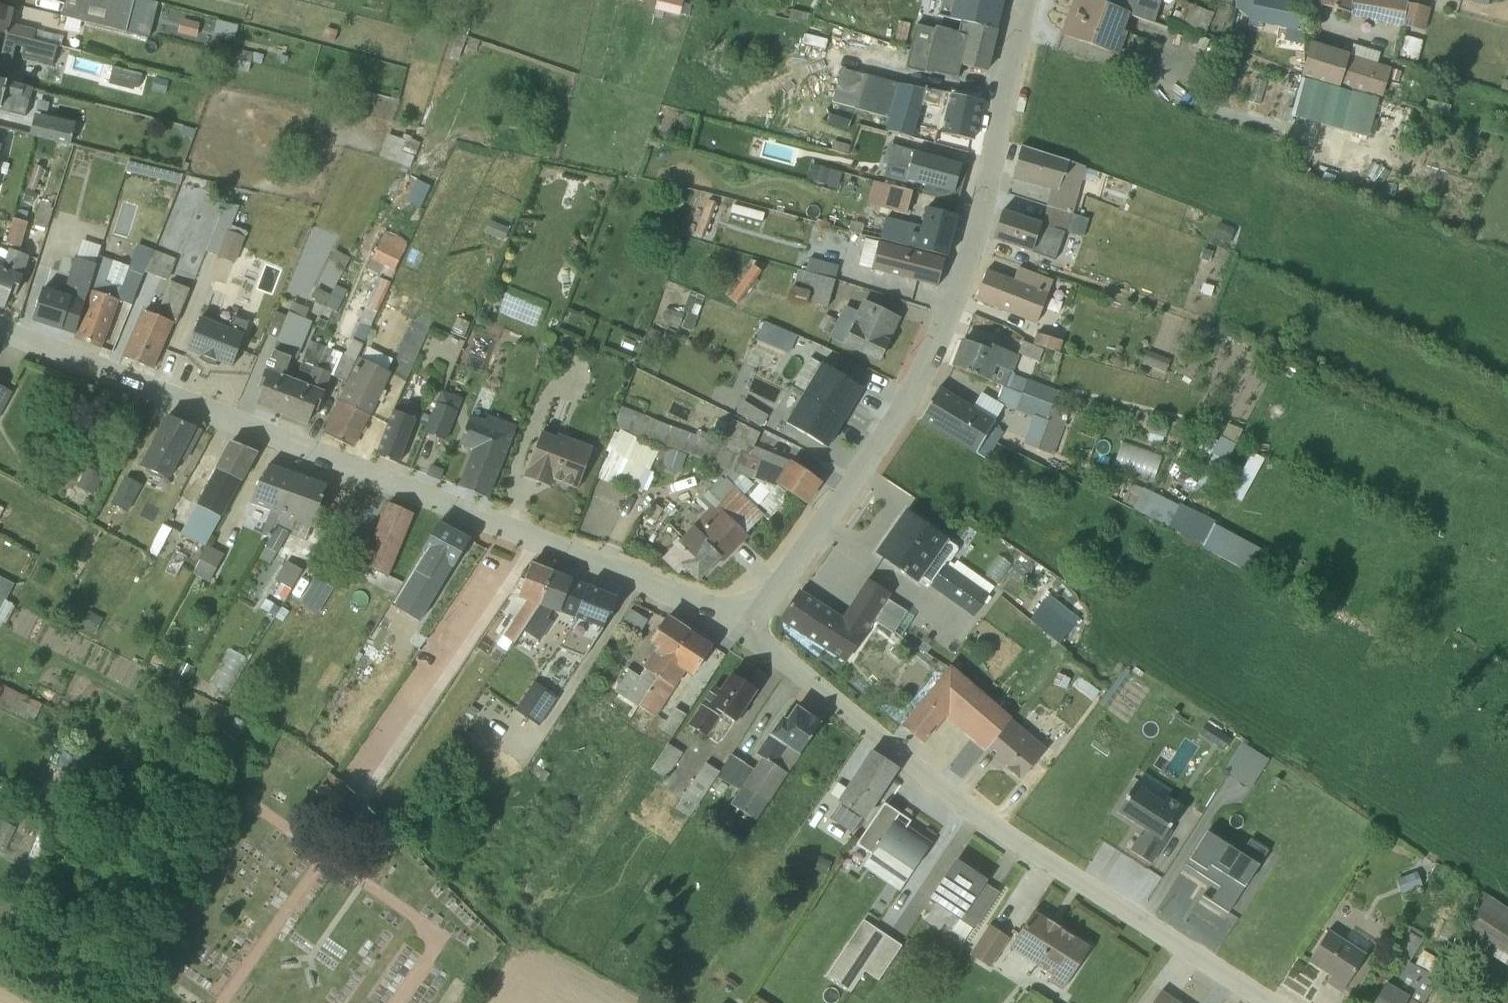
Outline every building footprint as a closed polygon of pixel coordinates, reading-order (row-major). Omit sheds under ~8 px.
[(149,38),(157,3),(145,0),(45,0),(64,5),(61,17),(125,33),(149,38)] [(682,13),(683,0),(658,0),(657,10),(682,13)] [(938,16),(995,29),(1003,0),(942,0),(938,16)] [(1061,34),(1117,55),(1127,32),(1123,31),(1129,15),(1130,13),(1113,7),(1115,0),(1074,0),(1061,34)] [(1113,7),(1130,13),(1129,15),(1153,24),(1160,0),(1115,0),(1113,7)] [(1234,8),(1248,19),(1248,21),(1296,30),(1301,2),(1301,0),(1234,0),(1234,8)] [(1401,27),(1407,2),(1396,0),(1319,0),(1319,4),(1337,9),(1336,19),(1345,22),(1344,24),(1360,28),(1362,18),(1401,27)] [(1213,13),(1184,2),(1176,21),(1205,35),(1213,13)] [(1401,26),(1424,31),(1429,9),(1406,4),(1401,26)] [(61,47),(64,37),(63,37),(11,24),(13,9),(0,6),(0,32),(61,47)] [(199,25),(181,20),(177,33),(196,38),(199,25)] [(237,26),(216,21),(214,34),(235,38),(237,26)] [(960,65),(985,72),(995,29),(957,21),(955,33),(966,36),(960,65)] [(933,29),(914,25),(905,68),(957,79),(960,65),(966,36),(935,28),(933,29)] [(448,57),(457,60),(469,29),(459,26),(448,57)] [(4,71),(9,53),(37,59),(38,52),(48,54),(50,45),(0,32),(0,70),(4,71)] [(1396,56),(1417,61),(1422,41),(1401,36),(1396,56)] [(1348,54),(1310,42),(1304,58),(1305,66),(1301,76),(1303,77),(1377,99),(1378,97),(1381,97),(1385,89),(1391,68),(1376,64),(1380,53),(1352,44),(1348,54)] [(236,50),(234,60),(250,64),(250,63),(260,65),(262,56),(236,50)] [(250,64),(236,61),(234,69),(248,72),(250,64)] [(866,75),(855,109),(888,118),(898,84),(866,75)] [(1303,77),(1292,118),(1367,137),(1377,99),(1303,77)] [(9,113),(9,114),(23,118),(28,100),(29,100),(32,89),(0,81),(0,111),(9,113)] [(899,85),(886,131),(911,138),(920,111),(940,115),(937,133),(971,141),(980,101),(926,89),(925,90),(899,85)] [(75,123),(34,114),(29,134),(30,135),(70,145),(70,144),(75,123)] [(419,144),(418,143),(411,140),(414,134),(413,133),(405,131),(401,140),(389,135),(380,157),(381,158),(409,168),(419,144)] [(833,141),(831,150),(846,155),(849,146),(833,141)] [(1084,167),(1020,147),(1012,178),(1049,190),(1045,205),(1072,214),(1084,167)] [(913,151),(901,148),(896,166),(908,170),(906,180),(925,186),(922,195),(956,204),(963,179),(967,164),(960,163),(915,150),(913,151)] [(128,162),(125,172),(178,186),(182,175),(128,162)] [(34,166),(27,189),(34,191),(42,168),(34,166)] [(833,170),(817,166),(813,181),(836,188),(840,176),(832,173),(833,170)] [(904,215),(911,192),(873,182),(867,204),(904,215)] [(707,200),(694,236),(703,238),(715,203),(707,200)] [(239,206),(226,201),(205,251),(234,263),(245,237),(229,231),(239,206)] [(39,205),(33,225),(46,229),(53,209),(39,205)] [(1001,211),(992,239),(1030,252),(1032,249),(1043,253),(1052,229),(1069,234),(1072,224),(1068,222),(1070,214),(1047,206),(1041,222),(1001,211)] [(956,219),(956,216),(922,207),(917,226),(884,217),(880,229),(850,221),(847,232),(847,233),(946,257),(956,219)] [(26,222),(28,213),(18,210),(15,219),(12,218),(6,244),(19,248),(20,247),(27,223),(26,222)] [(1218,223),(1212,238),(1229,243),(1234,230),(1218,223)] [(394,270),(409,244),(384,231),(369,260),(366,269),(393,280),(397,271),(394,270)] [(878,241),(871,270),(936,287),(944,259),(878,241)] [(73,334),(100,248),(79,242),(74,259),(72,258),(62,292),(43,286),(32,321),(73,334)] [(130,305),(152,250),(136,244),(127,265),(98,257),(73,334),(73,338),(100,348),(119,300),(130,305)] [(3,308),(9,292),(14,294),(28,256),(8,249),(7,252),(0,249),(0,307),(3,308)] [(176,259),(152,250),(144,272),(168,281),(176,259)] [(348,257),(334,250),(329,260),(337,264),(337,265),(343,268),(348,257)] [(724,295),(736,304),(761,272),(760,271),(765,263),(750,259),(724,295)] [(986,270),(974,300),(1036,324),(1052,281),(1052,280),(1017,267),(1012,279),(986,270)] [(798,271),(797,271),(790,298),(826,307),(833,282),(798,271)] [(176,324),(190,290),(170,281),(157,315),(143,310),(142,311),(124,358),(151,369),(174,323),(176,324)] [(335,285),(324,306),(336,312),(346,291),(335,285)] [(324,305),(329,294),(315,288),(310,299),(324,305)] [(843,306),(828,338),(879,362),(900,318),(862,300),(856,311),(843,306)] [(300,351),(305,335),(308,330),(307,330),(310,322),(304,320),(308,309),(291,303),(286,316),(274,312),(268,330),(267,330),(266,334),(277,338),(275,343),(282,346),(280,353),(273,351),(270,359),(268,359),(265,366),(267,367),(266,370),(264,369),(256,388),(260,390),(254,406),(280,416),(295,380),(284,375),(291,358),(295,359),(299,351),(300,351)] [(682,315),(665,309),(661,320),(678,326),(682,315)] [(824,315),(818,328),(829,333),(836,320),(824,315)] [(187,350),(202,356),(201,359),(199,358),(198,359),(202,363),(206,364),(211,366),(217,367),(217,365),(215,365),(216,362),(231,367),(244,335),(243,334),(247,323),(232,317),(228,328),(199,317),(187,350)] [(796,336),(763,322),(756,339),(789,353),(796,336)] [(346,383),(370,329),(359,323),(344,354),(310,341),(303,357),(307,359),(305,363),(312,366),(306,383),(295,380),(280,416),(281,416),(306,426),(313,410),(317,412),(330,375),(346,383)] [(1035,333),(1032,343),(1059,351),(1062,342),(1035,333)] [(1017,353),(1038,362),(1042,350),(1022,341),(1017,353)] [(962,342),(952,367),(1002,387),(1008,372),(1012,373),(1018,356),(980,342),(979,346),(962,342)] [(1147,352),(1142,365),(1164,373),(1169,360),(1147,352)] [(369,413),(390,373),(358,358),(339,401),(369,413)] [(820,364),(809,358),(793,386),(804,392),(803,395),(844,419),(848,411),(850,402),(853,402),(862,388),(821,364),(820,364)] [(1002,387),(1050,405),(1053,397),(1055,389),(1026,379),(1025,380),(1013,376),(1014,374),(1008,372),(1002,387)] [(10,392),(0,386),(0,413),(10,392)] [(1002,387),(996,401),(1003,405),(1014,409),(1014,411),(1033,418),(1024,444),(1053,454),(1067,412),(1061,409),(1050,405),(1002,387)] [(937,389),(919,420),(986,459),(1001,433),(994,421),(1003,405),(980,393),(972,408),(937,389)] [(444,441),(461,399),(440,391),(423,433),(444,441)] [(785,424),(826,448),(836,432),(834,430),(841,419),(843,420),(844,419),(803,395),(785,424)] [(1063,401),(1053,397),(1050,405),(1061,409),(1063,401)] [(339,401),(324,435),(351,447),(369,413),(339,401)] [(805,504),(820,482),(789,460),(753,446),(759,434),(731,420),(721,440),(699,432),(698,432),(697,435),(620,407),(613,425),(614,426),(727,470),(741,475),(756,481),(773,488),(776,485),(792,495),(804,504),(805,504)] [(415,419),(393,410),(375,455),(397,464),(415,419)] [(487,415),(485,420),(470,415),(459,443),(473,449),(458,488),(487,499),(515,427),(487,415)] [(1154,418),(1145,415),(1138,438),(1161,445),(1167,430),(1152,425),(1154,418)] [(167,417),(141,467),(167,479),(194,428),(167,417)] [(1240,430),(1227,424),(1221,437),(1234,443),(1240,430)] [(619,430),(600,480),(611,484),(613,480),(640,494),(644,483),(649,485),(652,476),(649,474),(655,459),(663,461),(662,465),(679,472),(686,456),(619,430)] [(576,489),(593,447),(557,434),(556,437),(541,432),(523,477),(549,487),(552,480),(576,489)] [(1226,461),(1234,443),(1219,437),(1217,442),(1196,433),(1190,445),(1226,461)] [(204,546),(256,452),(231,442),(230,442),(214,468),(215,469),(179,533),(204,546)] [(1121,447),(1113,466),(1152,481),(1159,461),(1121,447)] [(1244,499),(1264,455),(1251,449),(1231,493),(1244,499)] [(1195,487),(1208,494),(1223,465),(1224,465),(1226,461),(1212,455),(1195,487)] [(261,534),(269,537),(276,525),(296,475),(268,465),(250,504),(269,511),(261,534)] [(430,465),(426,475),(439,481),(443,470),(430,465)] [(86,467),(76,486),(93,495),(103,477),(86,467)] [(769,523),(792,495),(776,485),(773,488),(756,481),(749,502),(742,495),(752,486),(741,475),(727,470),(720,483),(705,500),(711,506),(714,503),(748,531),(762,517),(769,523)] [(314,529),(326,485),(296,475),(276,525),(291,531),(289,535),(303,541),(309,527),(314,529)] [(124,477),(111,503),(127,511),(141,486),(124,477)] [(1124,493),(1120,501),(1133,508),(1142,490),(1129,484),(1125,494),(1124,493)] [(1153,493),(1143,488),(1142,490),(1133,508),(1132,511),(1203,546),(1202,548),(1253,575),(1265,552),(1153,493)] [(361,564),(385,575),(412,514),(388,503),(361,564)] [(714,503),(664,559),(677,571),(682,566),(697,580),(719,558),(721,559),(748,531),(714,503)] [(905,511),(875,554),(918,583),(919,580),(972,617),(982,603),(986,605),(991,598),(988,596),(994,587),(956,560),(953,565),(948,562),(958,548),(948,541),(948,540),(905,511)] [(453,568),(469,540),(437,523),(388,604),(418,622),(451,567),(453,568)] [(162,525),(147,552),(156,557),(171,530),(162,525)] [(276,553),(288,534),(275,526),(257,558),(269,564),(275,553),(276,553)] [(223,555),(207,546),(192,574),(208,583),(223,555)] [(301,571),(286,562),(275,580),(280,583),(274,593),(284,599),(301,571)] [(539,606),(552,573),(531,565),(530,565),(517,596),(527,600),(503,636),(514,643),(523,630),(539,606)] [(523,630),(539,641),(552,621),(546,617),(551,609),(576,619),(587,587),(552,573),(539,606),(523,630)] [(6,599),(14,584),(0,577),(0,598),(4,600),(6,599)] [(332,587),(315,578),(299,605),(316,615),(332,587)] [(845,660),(888,594),(866,580),(841,619),(799,593),(781,619),(845,660)] [(576,619),(557,647),(584,657),(603,629),(605,629),(617,598),(587,587),(576,619)] [(1059,641),(1081,618),(1052,591),(1030,614),(1059,641)] [(1,625),(2,622),(5,624),(14,607),(12,606),(12,605),(0,598),(0,624),(1,625)] [(265,599),(260,608),(274,616),(279,607),(265,599)] [(892,633),(905,613),(885,599),(872,620),(892,633)] [(647,620),(629,609),(621,623),(638,634),(647,620)] [(638,707),(687,631),(667,617),(649,642),(656,648),(655,651),(653,650),(653,651),(642,667),(643,669),(639,676),(628,670),(613,691),(638,707)] [(691,677),(710,646),(687,631),(638,707),(654,717),(683,672),(691,677)] [(984,751),(1011,718),(950,665),(900,726),(923,744),(945,719),(984,751)] [(687,724),(706,737),(707,736),(718,743),(732,721),(736,723),(757,691),(730,673),(719,690),(713,686),(687,724)] [(41,705),(3,686),(2,687),(0,687),(0,707),(32,722),(41,705)] [(755,821),(822,724),(795,705),(786,719),(781,716),(755,753),(760,757),(753,767),(731,754),(718,772),(709,786),(724,795),(731,785),(738,790),(730,804),(755,821)] [(674,708),(660,729),(671,736),(685,715),(674,708)] [(1046,749),(1011,718),(984,751),(1019,780),(1046,749)] [(1206,721),(1199,733),(1227,748),(1233,736),(1206,721)] [(1251,786),(1270,756),(1247,741),(1228,771),(1251,786)] [(667,744),(650,769),(665,778),(682,753),(667,744)] [(862,818),(895,768),(871,752),(838,802),(840,803),(829,819),(851,834),(862,818)] [(709,786),(718,772),(704,763),(674,809),(688,818),(709,786)] [(1167,797),(1163,803),(1134,785),(1116,812),(1144,831),(1141,837),(1139,835),(1129,851),(1150,864),(1164,841),(1162,839),(1182,807),(1167,797)] [(903,814),(881,800),(852,844),(869,856),(862,866),(863,866),(900,891),(915,868),(917,869),(934,842),(900,819),(903,814)] [(1207,832),(1185,864),(1219,887),(1211,900),(1228,911),(1267,851),(1250,840),(1240,854),(1207,832)] [(819,858),(814,870),(825,875),(830,862),(819,858)] [(951,931),(964,939),(971,928),(973,929),(998,893),(985,883),(986,880),(954,859),(928,899),(958,919),(951,931)] [(1507,966),(1507,911),(1484,895),(1484,896),(1461,937),(1507,966)] [(1089,947),(1034,912),(1009,948),(1051,975),(1047,981),(1061,990),(1089,947)] [(886,936),(863,920),(825,976),(849,992),(886,936)] [(1423,934),(1404,923),(1400,929),(1399,929),(1390,944),(1398,949),(1395,954),(1409,961),(1422,940),(1420,939),(1423,934)] [(1009,938),(988,925),(969,954),(989,967),(1009,938)] [(1344,941),(1328,930),(1308,961),(1330,976),(1326,983),(1341,992),(1371,945),(1350,931),(1344,941)] [(901,946),(886,936),(863,972),(877,982),(901,946)] [(1444,965),(1422,952),(1414,965),(1407,962),(1392,987),(1384,983),(1373,1002),(1423,1002),(1437,979),(1436,978),(1444,965)] [(1160,991),(1152,1002),(1177,1002),(1160,991)] [(1468,993),(1462,1002),(1483,1002),(1468,993)]
